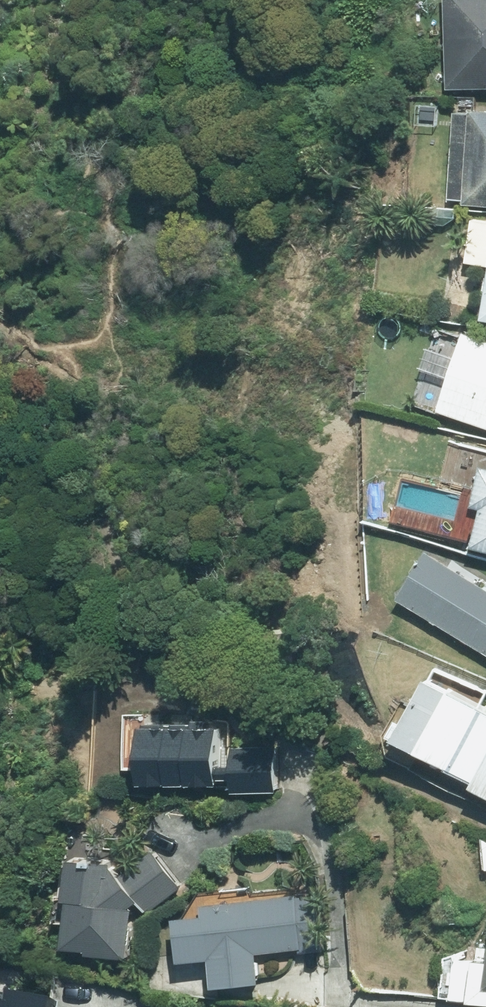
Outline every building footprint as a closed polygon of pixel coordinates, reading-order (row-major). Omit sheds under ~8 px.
[(485,34),(485,0),(454,0),(455,35),(485,34)] [(455,35),(455,86),(485,85),(485,34),(455,35)] [(475,109),(475,113),(459,112),(452,197),(468,198),(468,204),(485,205),(485,110),(475,109)] [(478,219),(472,261),(485,263),(485,220),(478,219)] [(469,333),(444,410),(485,424),(485,339),(469,333)] [(455,630),(484,583),(431,550),(402,597),(455,630)] [(484,583),(455,630),(485,649),(485,584),(484,583)] [(405,737),(455,763),(485,706),(435,680),(405,737)] [(485,779),(485,776),(485,707),(485,706),(455,763),(485,779)] [(240,789),(282,789),(282,747),(237,747),(237,762),(226,762),(226,725),(126,724),(126,770),(144,770),(144,783),(223,783),(223,778),(240,778),(240,789)] [(83,898),(78,943),(97,946),(96,951),(134,956),(141,907),(138,906),(146,900),(154,912),(184,888),(157,851),(127,873),(121,865),(122,861),(84,856),(79,897),(83,898)] [(255,886),(208,890),(188,921),(191,956),(218,954),(221,986),(267,983),(264,952),(326,948),(321,888),(256,893),(255,886)] [(59,999),(0,991),(0,1006),(57,1006),(59,999)]
